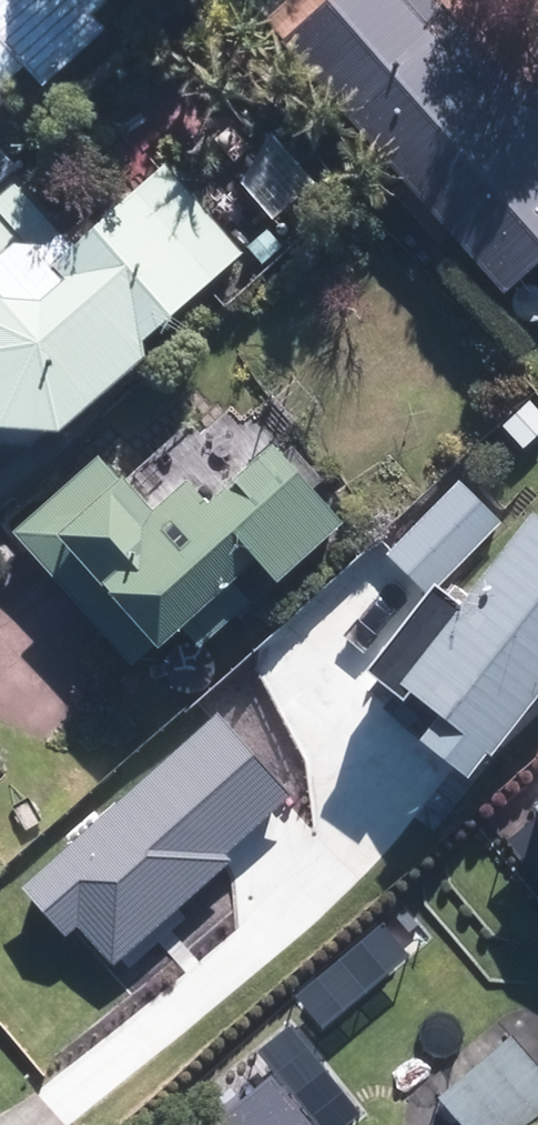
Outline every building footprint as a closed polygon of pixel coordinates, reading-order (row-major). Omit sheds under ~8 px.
[(16,96),(0,79),(32,50),(51,71),(130,0),(0,0),(0,111),(16,96)] [(243,22),(505,310),(536,281),(537,283),(537,75),(469,0),(267,0),(243,22)] [(246,256),(178,165),(48,264),(25,234),(0,254),(0,428),(8,437),(74,432),(246,256)] [(112,451),(19,539),(164,695),(358,515),(291,443),(226,503),(185,459),(150,492),(112,451)] [(461,477),(386,551),(426,591),(500,517),(461,477)] [(537,698),(537,516),(534,513),(462,606),(436,586),(370,672),(436,724),(422,742),(473,782),(537,698)] [(510,1037),(439,1108),(455,1124),(526,1124),(537,1114),(537,1066),(510,1037)]
